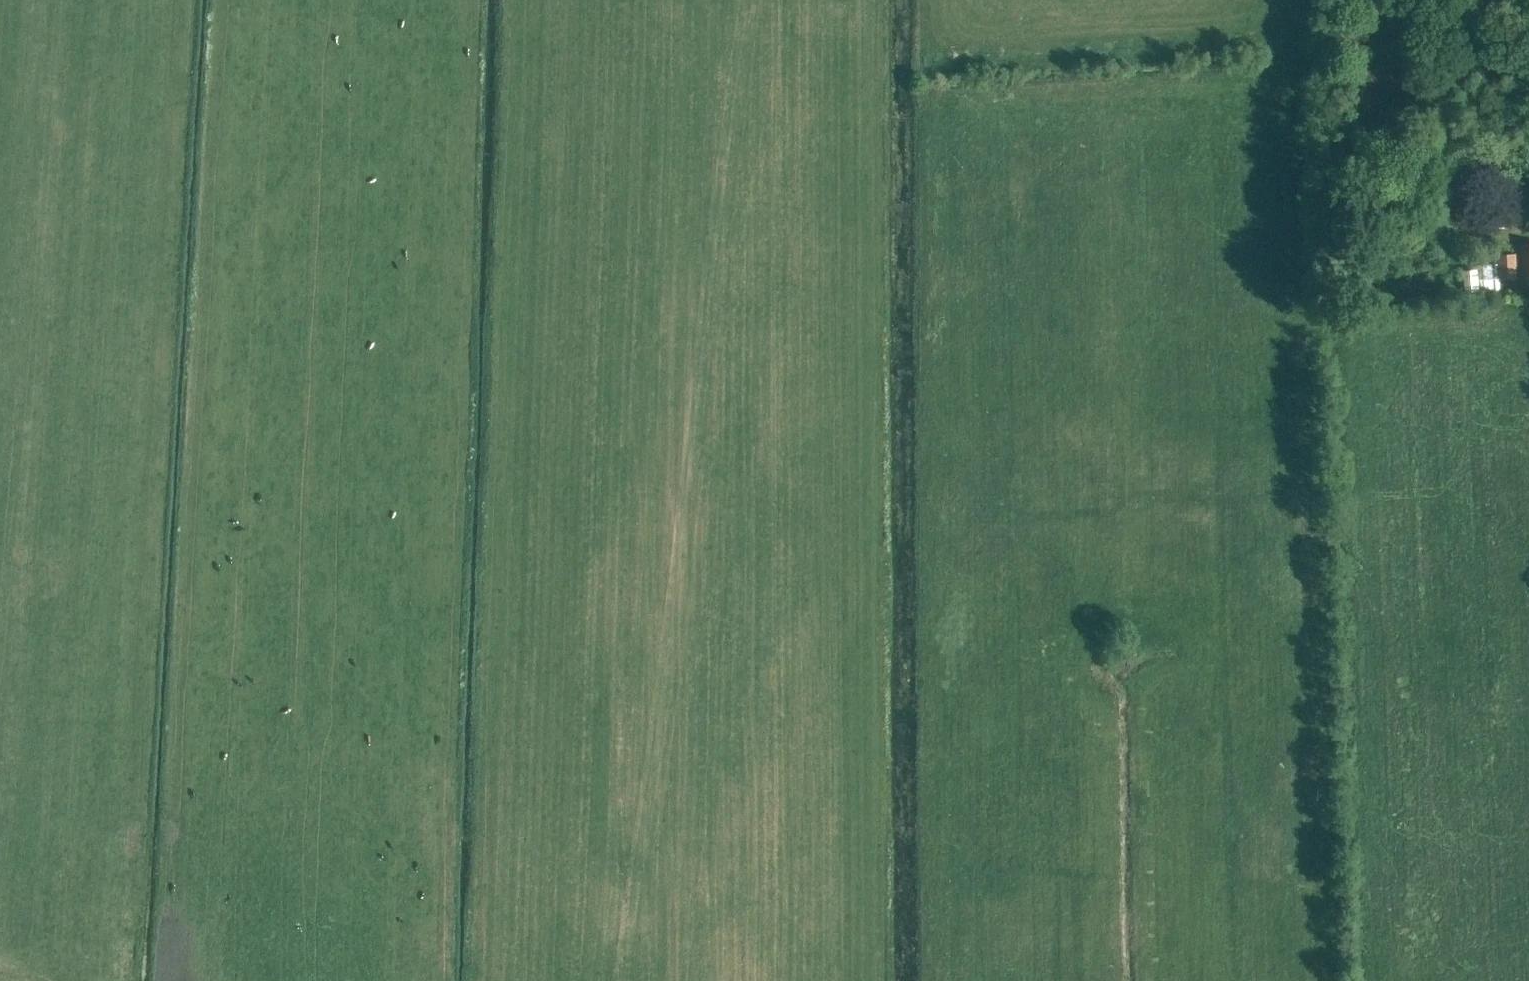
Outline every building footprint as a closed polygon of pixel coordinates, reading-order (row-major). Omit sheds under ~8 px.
[(1466,292),(1500,290),(1500,280),(1516,279),(1515,254),(1498,255),(1499,264),(1476,266),(1476,270),(1464,271),(1466,292)]
